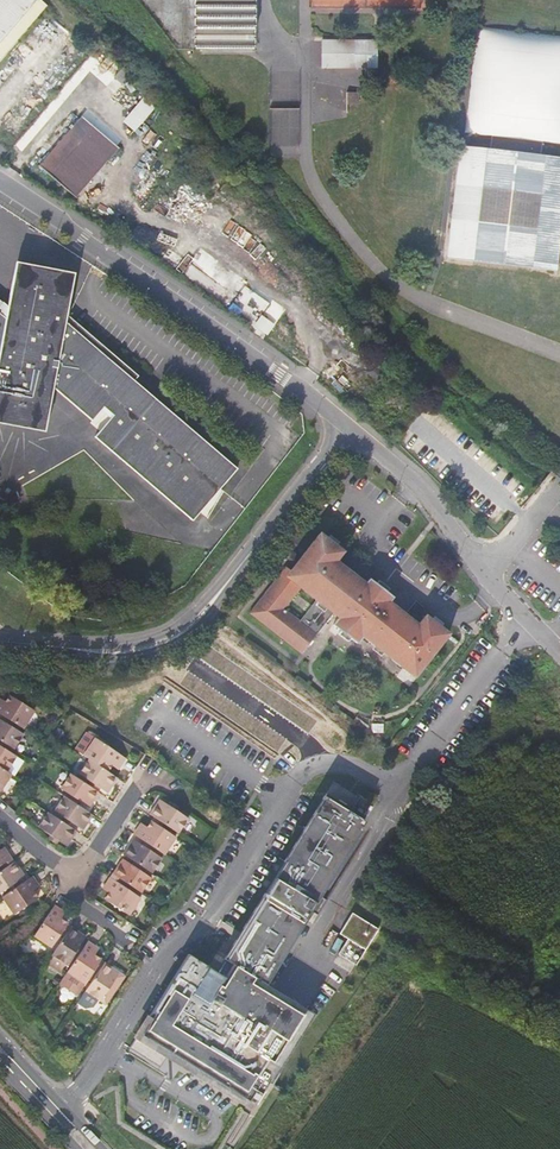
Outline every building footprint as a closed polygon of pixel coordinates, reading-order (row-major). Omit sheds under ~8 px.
[(34,0),(0,0),(0,56),(43,9),(34,0)] [(252,51),(253,0),(192,0),(192,50),(252,51)] [(322,72),(356,72),(356,46),(321,47),(322,72)] [(131,118),(140,126),(169,93),(161,84),(131,118)] [(559,142),(559,100),(546,99),(546,107),(536,106),(535,122),(522,121),(521,130),(535,131),(534,140),(559,142)] [(85,114),(73,128),(109,161),(121,148),(85,114)] [(77,197),(109,161),(73,128),(42,164),(77,197)] [(443,257),(552,269),(559,197),(559,159),(455,148),(443,257)] [(3,319),(0,317),(0,420),(42,427),(47,389),(86,422),(99,408),(110,418),(92,438),(190,521),(234,467),(151,399),(148,402),(127,384),(135,375),(61,314),(68,269),(13,260),(3,319)] [(268,334),(275,323),(262,315),(255,325),(268,334)] [(301,569),(294,577),(288,571),(252,618),(304,658),(335,618),(341,623),(335,630),(359,648),(364,641),(416,682),(428,669),(424,665),(429,659),(434,664),(453,641),(429,622),(422,632),(393,609),(397,604),(373,586),(370,590),(340,567),(348,558),(324,539),(306,563),(311,568),(306,573),(301,569)] [(38,690),(44,680),(30,672),(24,681),(38,690)] [(44,693),(39,700),(53,708),(58,702),(44,693)] [(5,700),(2,705),(0,703),(0,713),(22,726),(33,709),(9,694),(5,700)] [(4,741),(15,748),(24,733),(0,718),(0,739),(4,741)] [(109,770),(113,764),(116,760),(121,764),(127,756),(97,736),(85,754),(91,757),(109,770)] [(5,769),(14,754),(1,746),(0,745),(0,765),(5,769)] [(109,770),(91,757),(81,773),(90,779),(98,785),(108,792),(119,776),(109,770)] [(9,771),(5,769),(0,765),(0,786),(9,771)] [(87,804),(89,806),(99,791),(96,789),(87,783),(71,773),(62,787),(79,799),(87,804)] [(87,783),(96,789),(98,785),(90,779),(87,783)] [(55,810),(82,828),(92,813),(85,808),(76,803),(65,795),(55,810)] [(255,1003),(266,985),(306,920),(313,924),(328,901),(321,896),(367,822),(327,797),(225,961),(227,962),(219,974),(188,955),(129,1049),(145,1060),(146,1057),(161,1067),(167,1057),(174,1046),(181,1051),(177,1058),(255,1107),(269,1086),(271,1087),(303,1033),(255,1003)] [(163,821),(179,831),(188,817),(176,809),(167,803),(160,798),(150,812),(153,814),(163,821)] [(76,803),(85,808),(87,804),(79,799),(76,803)] [(178,805),(169,799),(167,803),(176,809),(178,805)] [(77,829),(49,810),(39,825),(51,832),(61,838),(68,843),(77,829)] [(150,818),(160,824),(163,821),(153,814),(150,818)] [(153,844),(165,852),(176,834),(160,824),(150,818),(147,823),(144,828),(139,824),(134,832),(144,838),(153,844)] [(147,823),(142,819),(139,824),(144,828),(147,823)] [(61,838),(51,832),(48,836),(57,843),(61,838)] [(134,858),(143,864),(152,870),(162,856),(150,848),(142,842),(133,837),(123,851),(134,858)] [(142,842),(150,848),(153,844),(144,838),(142,842)] [(7,843),(0,847),(4,852),(10,848),(7,843)] [(10,848),(4,852),(0,847),(0,864),(14,855),(10,848)] [(140,868),(131,862),(123,857),(114,871),(143,890),(152,876),(140,868)] [(131,862),(140,868),(143,864),(134,858),(131,862)] [(26,874),(17,859),(0,870),(0,890),(10,884),(19,878),(26,874)] [(36,889),(34,885),(39,881),(35,874),(22,882),(12,888),(4,893),(15,911),(40,895),(36,889)] [(106,881),(110,884),(107,890),(103,895),(128,913),(140,895),(110,876),(106,881)] [(12,888),(22,882),(19,878),(10,884),(12,888)] [(110,884),(106,881),(102,887),(107,890),(110,884)] [(64,906),(58,901),(39,937),(53,942),(69,918),(63,914),(60,912),(64,906)] [(366,954),(380,930),(354,914),(339,938),(366,954)] [(53,950),(67,960),(76,948),(82,939),(87,932),(72,922),(53,950)] [(101,954),(97,952),(93,949),(98,943),(89,937),(86,942),(80,951),(69,966),(85,977),(101,954)] [(82,939),(76,948),(80,951),(86,942),(82,939)] [(97,952),(101,945),(98,943),(93,949),(97,952)] [(114,977),(120,968),(106,958),(87,986),(102,996),(109,985),(114,977)] [(113,987),(118,980),(114,977),(109,985),(113,987)] [(266,985),(255,1003),(303,1033),(315,1015),(266,985)] [(167,1057),(252,1111),(255,1107),(177,1058),(181,1051),(174,1046),(167,1057)]
